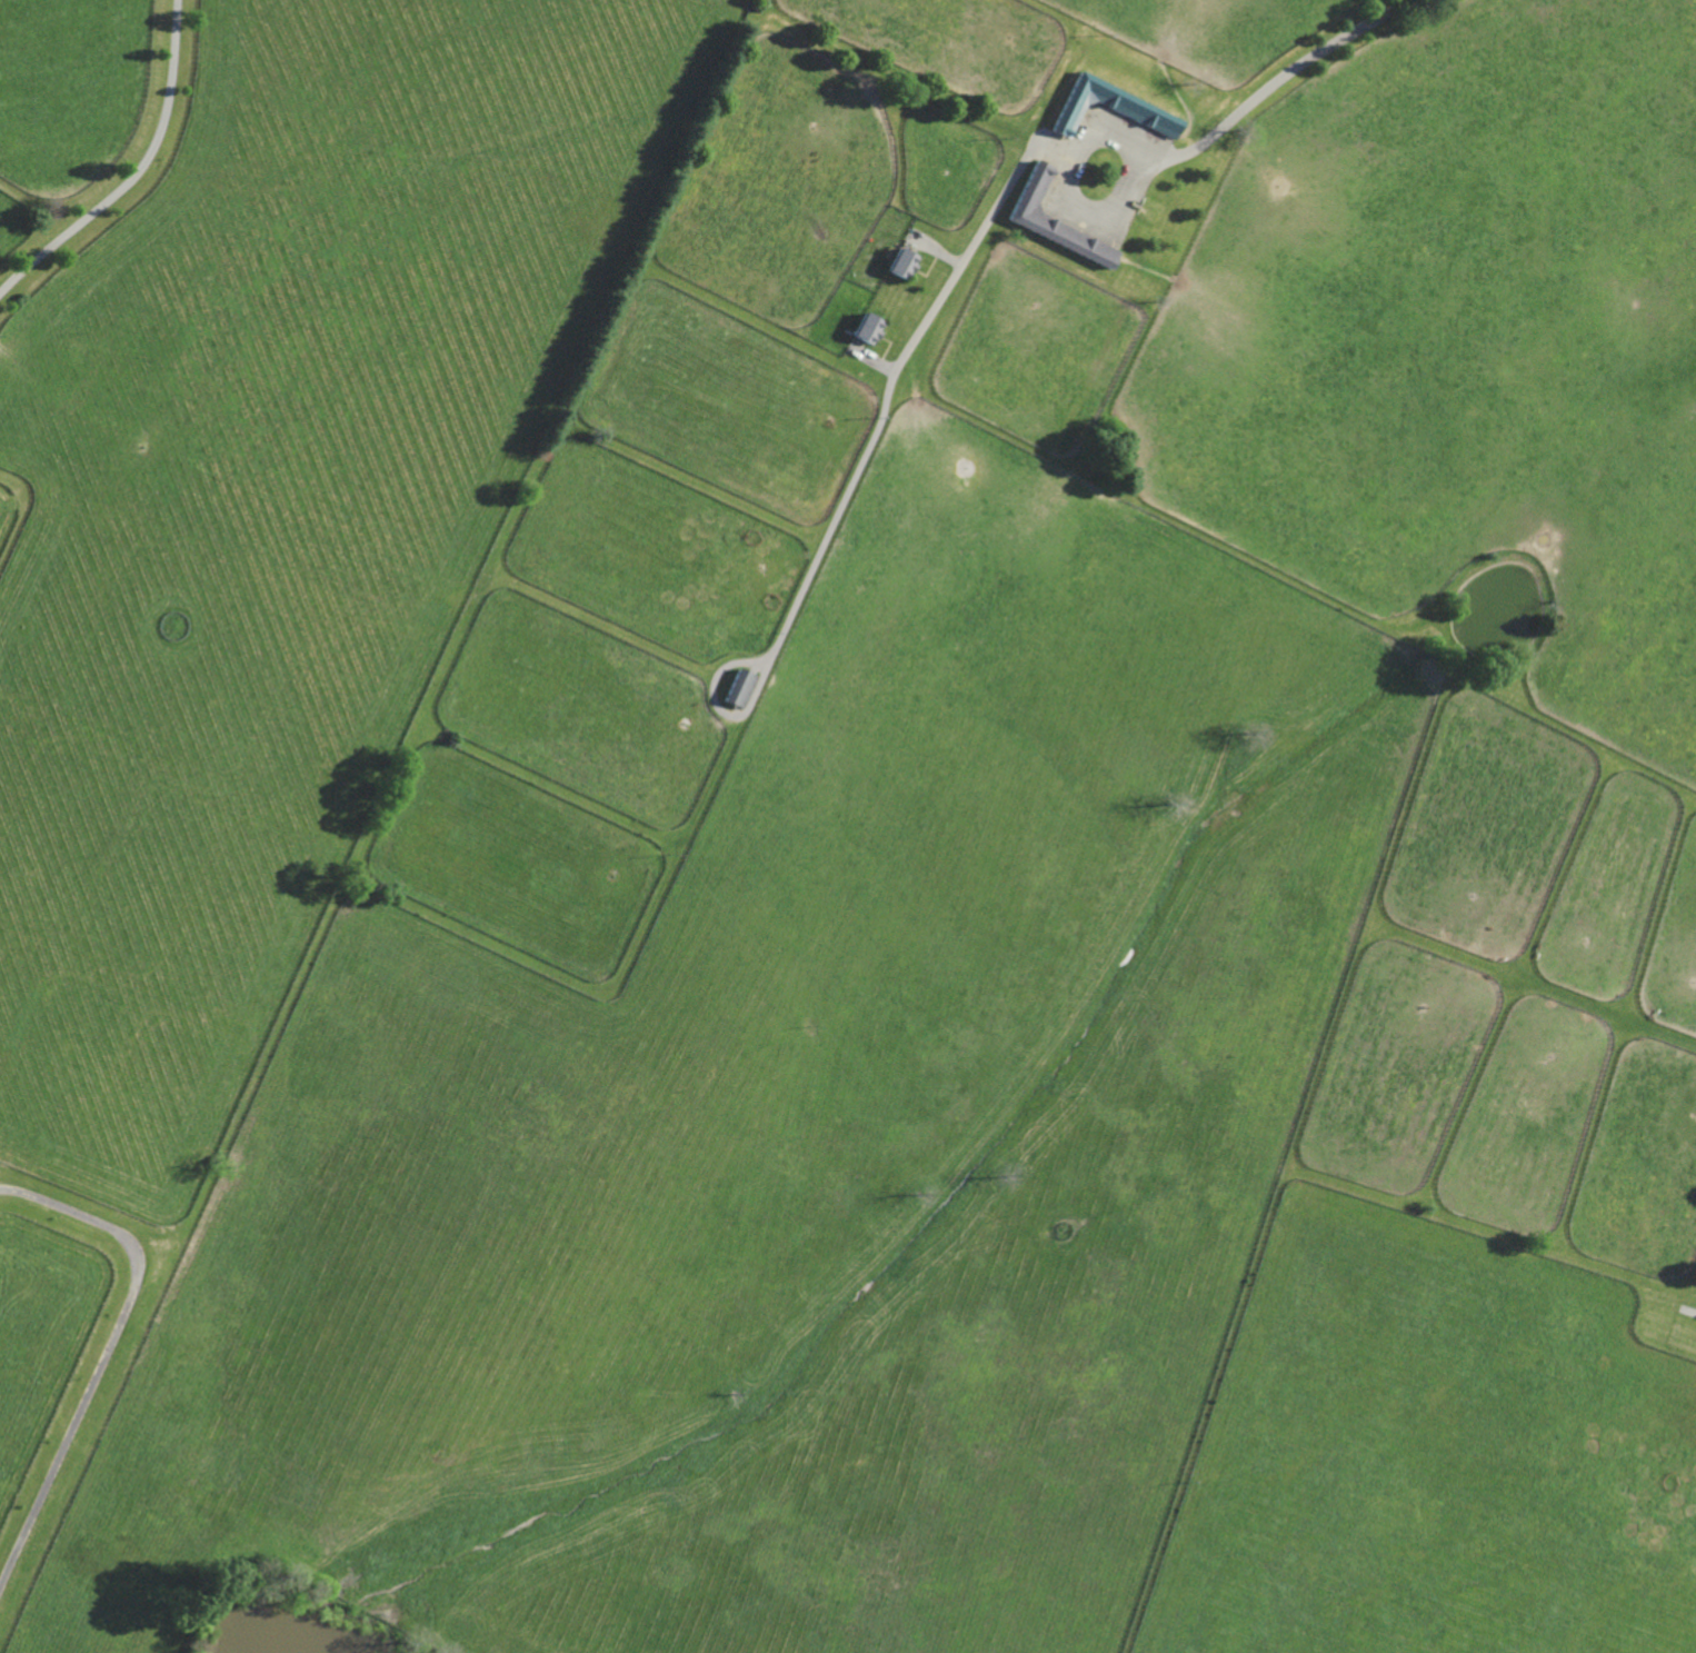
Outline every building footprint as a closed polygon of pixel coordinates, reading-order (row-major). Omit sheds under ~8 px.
[(1098,100),(1086,103),(1069,137),(1050,128),(1065,98),(1079,68),(1115,86),(1149,102),(1185,120),(1176,138),(1175,138),(1098,100)] [(1104,190),(1083,180),(1096,152),(1117,162),(1104,190)] [(1120,249),(1110,269),(1076,252),(1040,236),(1006,218),(1020,188),(1035,158),(1035,157),(1055,167),(1037,203),(1044,212),(1119,249),(1120,249)] [(912,250),(910,252),(917,256),(912,262),(916,263),(915,266),(912,269),(910,272),(909,271),(905,278),(888,269),(889,267),(887,266),(890,259),(892,260),(899,247),(902,248),(905,246),(912,250)] [(877,339),(875,338),(871,345),(865,340),(864,342),(861,341),(860,343),(860,345),(859,343),(852,340),(855,336),(852,335),(865,310),(884,320),(879,329),(881,330),(877,339)] [(837,351),(825,343),(828,338),(840,346),(837,351)] [(742,709),(741,708),(735,706),(724,700),(739,666),(740,666),(741,666),(751,671),(757,674),(759,675),(742,709)]
